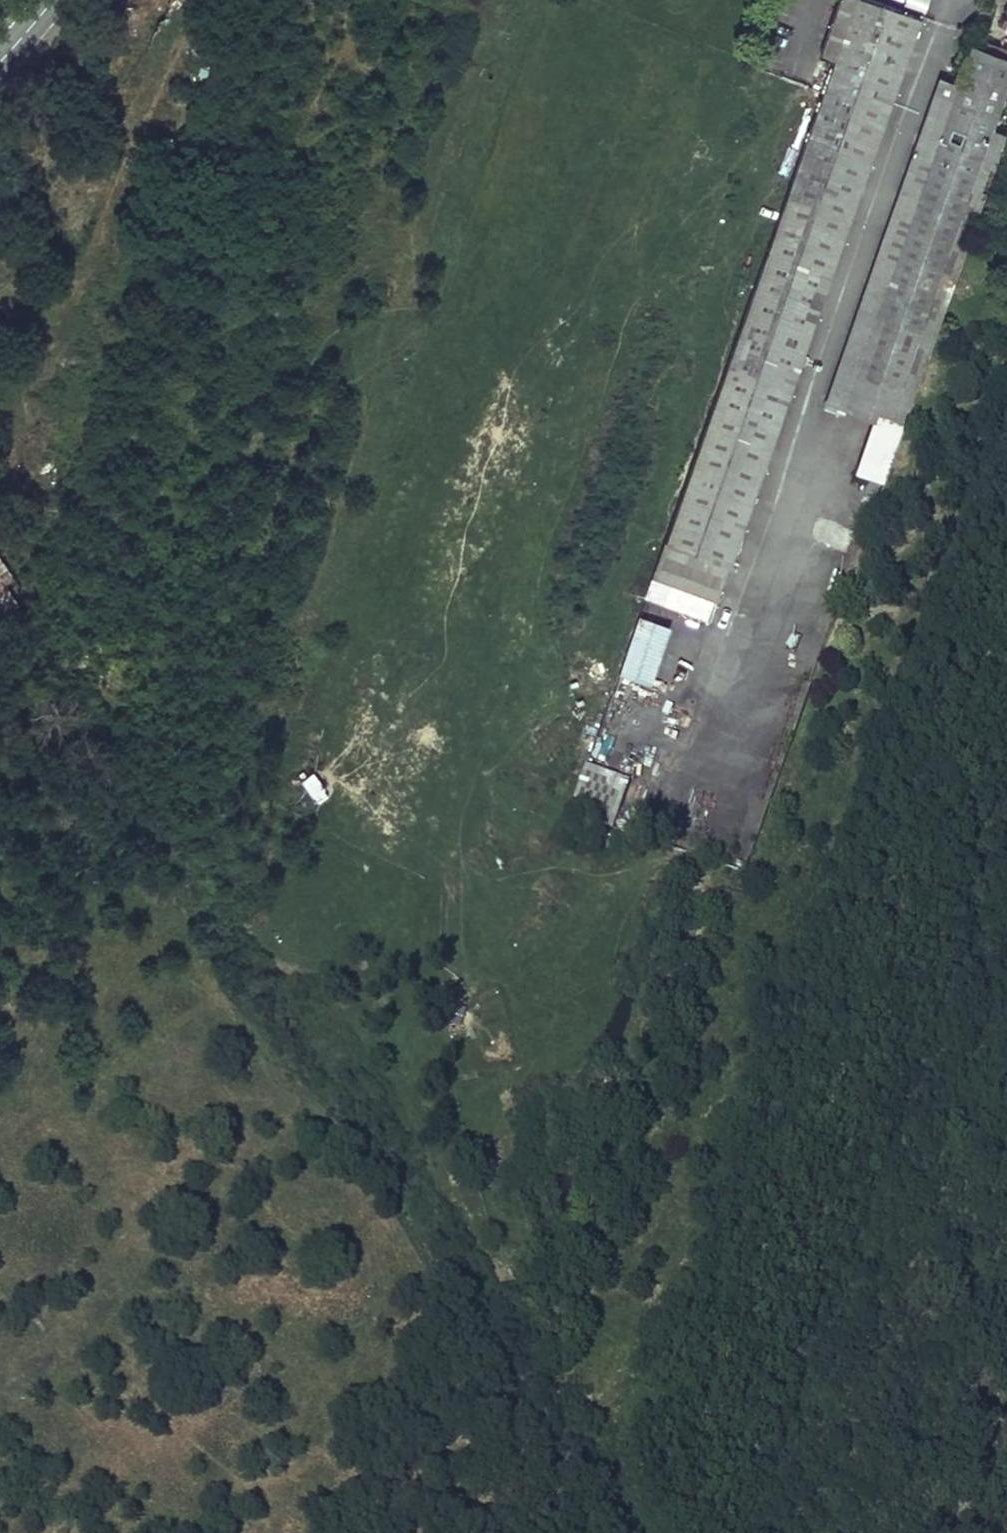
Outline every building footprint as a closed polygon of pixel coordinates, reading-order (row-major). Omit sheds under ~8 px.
[(831,61),(643,599),(709,622),(921,18),(870,0),(837,0),(817,57),(831,61)] [(986,41),(983,50),(1006,58),(1006,49),(986,41)] [(1006,135),(992,130),(1006,88),(1006,58),(983,50),(970,45),(957,84),(939,77),(821,410),(841,418),(843,412),(871,421),(853,474),(882,484),(1006,135)] [(844,551),(853,532),(829,519),(819,538),(844,551)] [(0,555),(0,617),(29,598),(0,555)] [(670,627),(637,616),(618,675),(650,686),(670,627)] [(592,747),(598,732),(587,728),(581,743),(592,747)] [(630,783),(586,767),(568,816),(613,832),(630,783)]
